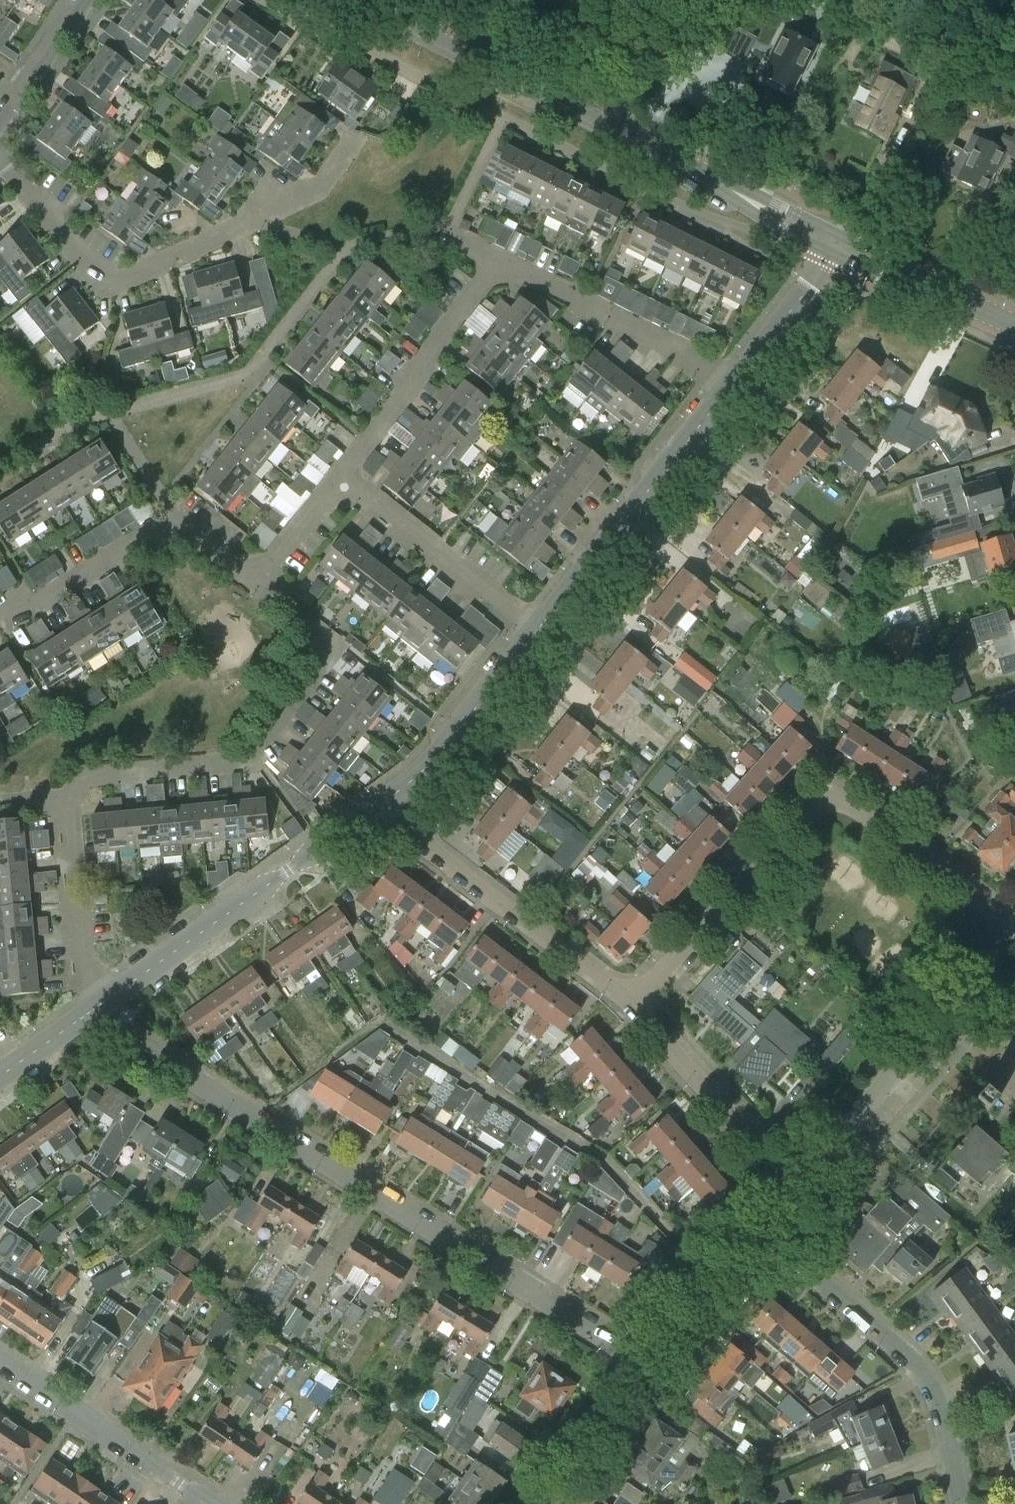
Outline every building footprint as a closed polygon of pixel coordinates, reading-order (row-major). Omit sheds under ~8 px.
[(132,10),(160,30),(172,13),(177,17),(189,0),(139,0),(132,10)] [(128,34),(121,44),(145,61),(153,50),(148,46),(160,30),(132,10),(119,28),(128,34)] [(186,25),(197,33),(206,21),(195,12),(186,25)] [(220,43),(236,55),(256,27),(238,14),(232,22),(221,14),(204,38),(216,47),(220,43)] [(256,27),(236,55),(253,66),(249,71),(261,80),(279,57),(268,49),(274,40),(256,27)] [(730,27),(719,50),(742,61),(753,39),(730,27)] [(770,60),(762,76),(792,91),(800,75),(802,75),(816,47),(784,31),(769,59),(770,60)] [(105,48),(91,66),(119,86),(131,70),(136,73),(145,61),(121,44),(113,54),(105,48)] [(856,125),(885,139),(894,124),(888,121),(896,105),(902,108),(916,79),(883,62),(868,91),(873,93),(864,109),(854,103),(846,118),(857,123),(856,125)] [(87,90),(80,100),(104,118),(112,106),(107,102),(119,86),(91,66),(78,84),(87,90)] [(165,66),(160,73),(169,80),(174,73),(165,66)] [(325,82),(328,84),(321,92),(318,90),(318,91),(356,119),(377,89),(365,80),(362,84),(337,66),(325,82)] [(288,103),(276,120),(284,125),(311,145),(325,127),(316,121),(324,110),(300,93),(291,105),(288,103)] [(154,104),(164,111),(171,101),(162,94),(154,104)] [(64,104),(51,122),(78,142),(90,126),(95,129),(104,118),(80,100),(73,110),(64,104)] [(397,105),(389,117),(402,127),(408,118),(411,115),(397,105)] [(219,129),(229,114),(218,106),(208,121),(219,129)] [(311,145),(284,125),(276,120),(263,137),(266,139),(258,151),(258,150),(253,157),(260,162),(265,156),(282,168),(289,157),(298,164),(311,145)] [(78,142),(51,122),(37,140),(46,147),(38,157),(62,175),(71,162),(66,159),(78,142)] [(238,146),(241,141),(242,140),(241,134),(234,129),(227,138),(238,146)] [(984,194),(1004,155),(1014,160),(1014,130),(1011,139),(1003,135),(995,149),(972,137),(964,151),(954,145),(940,171),(984,194)] [(213,152),(201,168),(229,188),(242,170),(233,164),(241,153),(217,136),(208,148),(213,152)] [(119,152),(128,159),(138,146),(128,139),(119,152)] [(495,154),(483,177),(490,180),(497,183),(493,190),(507,197),(527,157),(506,147),(501,157),(495,154)] [(527,157),(507,197),(526,207),(530,200),(546,167),(527,157)] [(546,167),(530,200),(549,209),(565,177),(546,167)] [(184,181),(175,193),(175,194),(180,198),(199,211),(207,200),(215,207),(229,188),(201,168),(189,185),(184,181)] [(139,186),(127,202),(155,222),(168,204),(172,208),(180,198),(175,194),(175,193),(143,170),(134,182),(139,186)] [(549,209),(546,216),(565,226),(585,186),(565,177),(549,209)] [(585,186),(565,226),(584,236),(588,229),(604,196),(585,186)] [(604,196),(588,229),(608,239),(624,206),(604,196)] [(84,218),(92,207),(84,202),(77,212),(84,218)] [(155,222),(127,202),(115,219),(110,215),(101,228),(125,245),(133,234),(141,241),(155,222)] [(642,215),(625,247),(646,258),(662,225),(642,215)] [(486,218),(480,231),(488,235),(495,222),(486,218)] [(495,222),(488,235),(497,240),(504,227),(495,222)] [(662,225),(646,258),(665,267),(681,235),(662,225)] [(36,243),(23,226),(0,244),(0,271),(36,243)] [(488,235),(480,231),(479,231),(477,236),(485,240),(488,235)] [(681,235),(665,267),(684,277),(700,244),(681,235)] [(525,238),(518,251),(526,255),(533,242),(525,238)] [(533,242),(526,255),(534,259),(541,246),(533,242)] [(0,271),(0,279),(19,303),(33,292),(23,280),(49,259),(36,243),(0,271)] [(700,244),(684,277),(704,286),(720,254),(700,244)] [(720,254),(704,286),(723,296),(739,264),(720,254)] [(557,270),(565,274),(572,261),(564,257),(557,270)] [(255,280),(269,276),(264,258),(250,261),(255,280)] [(572,261),(565,274),(573,278),(580,265),(572,261)] [(367,262),(353,279),(381,302),(395,284),(367,262)] [(234,263),(213,269),(227,318),(263,308),(258,291),(243,295),(234,263)] [(739,264),(723,296),(743,306),(759,274),(739,264)] [(227,318),(213,269),(193,274),(202,307),(187,311),(192,328),(227,318)] [(381,302),(353,279),(339,296),(368,319),(378,327),(384,320),(374,311),(381,302)] [(615,299),(613,303),(621,307),(623,303),(629,290),(621,286),(615,299)] [(23,308),(45,337),(86,306),(72,289),(46,309),(36,297),(23,308)] [(623,303),(621,307),(629,311),(631,307),(637,294),(629,290),(623,303)] [(368,319),(339,296),(326,313),(354,336),(368,319)] [(501,300),(495,307),(535,339),(549,322),(531,307),(521,299),(512,309),(501,300)] [(164,304),(144,309),(158,359),(193,349),(189,332),(174,336),(164,304)] [(660,305),(653,318),(661,322),(668,309),(660,305)] [(86,306),(45,337),(68,366),(82,355),(72,343),(99,322),(86,306)] [(465,323),(480,336),(494,320),(478,307),(465,323)] [(495,307),(489,314),(501,323),(493,333),(528,361),(530,362),(543,346),(535,339),(495,307)] [(144,309),(123,315),(133,348),(118,352),(122,369),(158,359),(144,309)] [(668,309),(661,322),(669,326),(676,313),(668,309)] [(326,313),(313,330),(341,352),(354,336),(326,313)] [(712,318),(705,314),(699,325),(707,328),(712,318)] [(414,317),(409,324),(421,334),(426,327),(414,317)] [(409,324),(403,331),(415,341),(421,334),(409,324)] [(699,324),(692,338),(700,342),(707,328),(699,325),(699,324)] [(707,328),(700,342),(708,346),(715,332),(707,328)] [(341,352),(312,330),(299,347),(328,370),(341,352)] [(469,330),(463,337),(468,341),(508,373),(515,378),(528,361),(493,333),(485,343),(474,334),(469,330)] [(468,341),(463,348),(469,353),(465,357),(471,361),(466,368),(494,391),(508,373),(468,341)] [(571,381),(565,388),(583,402),(588,395),(620,355),(627,347),(620,341),(607,357),(605,356),(602,359),(593,352),(571,381)] [(328,370),(299,347),(285,365),(314,387),(328,370)] [(588,395),(583,402),(600,415),(605,408),(628,380),(620,374),(623,370),(621,369),(627,361),(634,352),(627,347),(620,355),(588,395)] [(388,351),(382,358),(394,368),(400,361),(388,351)] [(857,352),(839,374),(862,392),(871,380),(882,388),(889,379),(901,389),(910,378),(886,359),(878,369),(857,352)] [(213,355),(200,359),(205,374),(217,370),(213,355)] [(394,368),(382,358),(376,365),(388,375),(394,368)] [(164,385),(176,381),(173,371),(170,361),(159,364),(164,385)] [(628,380),(605,408),(622,422),(654,382),(660,374),(654,369),(648,377),(647,376),(638,388),(628,380)] [(862,392),(839,374),(821,396),(833,406),(825,417),(834,424),(843,414),(844,414),(862,392)] [(160,383),(158,376),(147,378),(149,386),(160,383)] [(84,382),(70,387),(73,396),(87,391),(84,382)] [(444,384),(439,391),(479,423),(493,405),(465,382),(456,393),(444,384)] [(654,382),(622,422),(640,436),(663,407),(658,404),(652,399),(661,387),(660,386),(654,382)] [(304,406),(279,385),(265,403),(292,425),(302,412),(311,420),(319,410),(308,401),(304,406)] [(914,419),(907,432),(916,436),(917,435),(932,441),(933,440),(970,409),(967,406),(928,388),(928,389),(930,390),(924,402),(930,404),(921,422),(914,419)] [(367,390),(362,397),(373,406),(379,399),(367,390)] [(439,391),(433,398),(445,407),(437,417),(473,446),(486,429),(479,423),(439,391)] [(539,391),(536,394),(544,401),(547,397),(539,391)] [(373,406),(362,397),(356,404),(367,413),(373,406)] [(292,425),(265,403),(252,420),(279,442),(292,425)] [(418,417),(408,409),(402,417),(412,424),(418,417)] [(970,409),(933,440),(943,452),(952,466),(964,461),(965,462),(973,459),(968,448),(984,442),(985,444),(986,444),(973,413),(970,409)] [(897,413),(881,441),(893,448),(908,419),(897,413)] [(402,417),(396,424),(406,432),(418,441),(410,451),(439,473),(452,456),(412,424),(402,417)] [(418,417),(412,424),(452,456),(460,462),(473,446),(437,417),(429,427),(418,417)] [(252,420),(238,437),(266,459),(279,442),(252,420)] [(799,425),(781,447),(804,465),(813,453),(824,461),(831,452),(824,446),(821,443),(822,443),(799,425)] [(238,437),(225,454),(253,476),(266,459),(238,437)] [(856,438),(847,449),(867,465),(876,454),(856,438)] [(327,440),(321,448),(333,457),(337,460),(343,453),(339,450),(327,440)] [(101,441),(82,453),(102,484),(121,472),(101,441)] [(605,464),(576,441),(562,459),(602,491),(608,484),(596,475),(605,464)] [(520,444),(516,449),(523,455),(527,450),(520,444)] [(781,447),(763,470),(775,479),(767,490),(777,497),(785,487),(786,488),(804,465),(781,447)] [(321,448),(316,454),(328,464),(333,457),(321,448)] [(385,448),(380,454),(385,458),(390,452),(385,448)] [(847,449),(839,460),(858,475),(867,465),(847,449)] [(390,452),(385,458),(425,490),(439,473),(410,451),(402,460),(391,451),(390,452)] [(82,453),(64,465),(83,495),(102,484),(82,453)] [(253,476),(225,454),(211,471),(239,493),(247,499),(260,481),(253,476)] [(391,475),(379,490),(408,513),(425,490),(385,458),(380,465),(391,475)] [(895,465),(890,458),(879,466),(884,473),(895,465)] [(602,491),(562,459),(549,476),(577,499),(585,489),(597,498),(602,491)] [(64,465),(46,476),(65,507),(83,495),(64,465)] [(957,468),(915,480),(922,502),(942,496),(951,527),(934,532),(937,542),(974,531),(970,515),(1003,505),(999,491),(1001,488),(999,482),(996,480),(994,476),(978,481),(979,484),(964,489),(957,468)] [(239,493),(211,471),(197,488),(226,511),(239,493)] [(300,474),(294,481),(306,491),(311,494),(317,487),(300,474)] [(46,476),(27,488),(47,519),(65,507),(46,476)] [(549,476),(535,493),(575,525),(581,518),(569,509),(577,499),(549,476)] [(879,480),(870,486),(877,497),(886,490),(879,480)] [(294,481),(289,488),(300,498),(306,491),(294,481)] [(27,488),(9,500),(29,530),(47,519),(27,488)] [(575,525),(535,493),(522,510),(551,532),(558,523),(570,532),(575,525)] [(741,497),(723,520),(746,538),(755,526),(766,534),(773,525),(763,516),(764,515),(741,497)] [(9,500),(0,505),(0,527),(10,543),(29,530),(9,500)] [(273,508),(267,515),(279,525),(285,517),(273,508)] [(128,509),(120,513),(128,526),(131,530),(138,525),(136,521),(128,509)] [(551,532),(522,510),(509,527),(549,559),(554,552),(543,542),(551,532)] [(795,510),(788,518),(805,532),(812,523),(795,510)] [(120,513),(112,518),(120,531),(128,526),(120,513)] [(279,525),(267,515),(262,522),(274,531),(279,525)] [(746,538),(723,520),(705,543),(717,552),(709,563),(727,577),(732,571),(724,564),(727,560),(728,561),(746,538)] [(342,536),(320,565),(338,579),(375,531),(376,531),(369,525),(362,533),(356,541),(354,540),(351,543),(342,536)] [(549,559),(509,527),(494,544),(523,567),(531,556),(543,566),(549,559)] [(375,531),(338,579),(354,592),(377,564),(369,558),(372,554),(370,552),(382,537),(375,531)] [(912,559),(921,566),(955,556),(961,559),(970,556),(970,557),(967,558),(970,566),(973,566),(977,580),(1014,569),(1014,545),(1012,546),(1009,538),(982,546),(984,551),(980,552),(974,531),(937,542),(918,548),(912,559)] [(91,532),(84,536),(92,549),(99,545),(91,532)] [(84,536),(76,541),(84,554),(92,549),(84,536)] [(54,555),(47,560),(55,573),(58,577),(65,573),(62,568),(63,568),(54,555)] [(796,556),(785,569),(797,579),(808,566),(796,556)] [(47,560),(39,565),(47,578),(55,573),(47,560)] [(377,564),(354,592),(371,606),(403,566),(396,560),(387,572),(377,564)] [(403,566),(371,606),(388,619),(411,591),(401,583),(410,571),(403,566)] [(683,570),(665,593),(688,611),(698,599),(708,607),(716,597),(705,589),(706,588),(683,570)] [(842,570),(836,577),(845,585),(851,578),(842,570)] [(114,574),(107,578),(139,630),(140,629),(145,637),(168,622),(162,614),(158,616),(139,587),(127,594),(114,574)] [(110,605),(101,610),(121,641),(139,630),(107,578),(99,583),(108,597),(106,599),(110,605)] [(388,619),(383,626),(400,639),(443,585),(436,579),(423,595),(421,593),(418,597),(411,591),(388,619)] [(443,585),(400,639),(417,653),(445,618),(437,611),(440,608),(437,606),(450,590),(443,585)] [(665,593),(647,615),(660,625),(651,635),(661,643),(669,633),(670,633),(688,611),(665,593)] [(77,597),(70,601),(103,653),(121,641),(101,610),(93,616),(89,609),(87,611),(83,605),(77,597)] [(73,628),(65,634),(84,665),(103,653),(70,601),(62,606),(71,620),(69,622),(73,628)] [(445,618),(417,653),(434,667),(439,661),(477,612),(470,606),(457,622),(455,620),(452,624),(445,618)] [(779,610),(771,620),(779,626),(787,616),(779,610)] [(977,644),(992,639),(998,660),(1014,655),(1014,624),(1010,625),(1005,610),(970,621),(977,644)] [(477,613),(439,661),(457,675),(479,646),(471,640),(474,636),(472,634),(484,618),(477,613)] [(41,620),(34,625),(66,676),(84,665),(65,634),(57,639),(53,632),(50,634),(41,620)] [(66,676),(34,625),(26,629),(35,644),(33,645),(37,652),(28,657),(47,688),(66,676)] [(903,631),(885,636),(893,664),(911,658),(904,633),(903,631)] [(625,643),(607,666),(630,684),(640,672),(650,680),(658,670),(647,662),(648,661),(625,643)] [(9,693),(28,681),(9,650),(0,656),(0,678),(9,693)] [(685,675),(707,692),(717,680),(694,662),(685,675)] [(630,684),(607,666),(589,688),(602,698),(593,708),(603,716),(611,705),(612,706),(630,684)] [(740,666),(727,680),(735,688),(748,674),(740,666)] [(844,668),(821,696),(832,705),(855,676),(844,668)] [(368,669),(363,675),(377,686),(382,681),(368,669)] [(343,677),(337,684),(378,716),(391,698),(377,686),(363,675),(355,686),(343,677)] [(705,693),(684,677),(674,690),(695,707),(705,693)] [(15,703),(9,693),(0,678),(0,713),(15,703)] [(128,678),(122,682),(126,689),(132,685),(128,678)] [(343,700),(336,710),(364,733),(378,716),(337,684),(332,691),(343,700)] [(784,685),(774,697),(796,716),(806,704),(784,685)] [(911,687),(906,695),(912,699),(917,690),(911,687)] [(996,698),(1009,741),(1014,739),(1014,692),(996,698)] [(306,702),(300,710),(311,718),(316,711),(306,702)] [(300,710),(295,717),(305,725),(311,718),(300,710)] [(316,711),(311,718),(351,750),(364,733),(336,710),(328,720),(316,711)] [(909,711),(904,718),(911,722),(915,716),(909,711)] [(850,729),(837,748),(858,761),(874,738),(859,728),(861,724),(844,713),(839,721),(850,729)] [(13,737),(31,726),(25,714),(6,725),(13,737)] [(567,716),(549,739),(572,757),(582,745),(592,753),(600,744),(589,735),(590,734),(567,716)] [(783,735),(772,747),(793,766),(809,748),(792,733),(801,723),(793,717),(780,732),(783,735)] [(351,750),(311,718),(305,725),(317,734),(309,744),(338,767),(345,772),(358,756),(351,750)] [(874,738),(858,761),(878,775),(905,735),(908,730),(911,726),(904,721),(898,730),(890,742),(891,743),(888,748),(874,738)] [(905,735),(878,775),(898,789),(914,765),(900,755),(899,754),(902,750),(903,751),(914,735),(908,730),(905,735)] [(686,736),(680,743),(688,750),(694,743),(686,736)] [(572,757),(549,739),(531,761),(543,771),(535,781),(545,789),(553,779),(554,779),(572,757)] [(289,745),(284,752),(324,783),(338,767),(309,744),(301,754),(289,745)] [(749,744),(742,752),(777,784),(793,766),(772,747),(762,758),(759,755),(760,754),(749,744)] [(402,745),(395,753),(403,760),(409,752),(402,745)] [(647,747),(641,754),(650,762),(656,754),(647,747)] [(324,783),(284,752),(278,759),(290,768),(278,784),(303,818),(313,811),(317,806),(310,801),(324,783)] [(752,769),(740,783),(762,802),(777,784),(742,752),(737,758),(747,767),(749,766),(752,769)] [(665,763),(675,772),(681,764),(671,756),(665,763)] [(914,765),(898,789),(919,802),(925,792),(934,780),(935,781),(947,763),(939,758),(931,770),(932,770),(929,775),(914,765)] [(640,761),(636,765),(637,774),(642,778),(649,768),(640,761)] [(664,765),(658,772),(670,782),(676,774),(664,765)] [(685,766),(678,774),(694,789),(701,781),(685,766)] [(620,778),(612,787),(624,797),(631,788),(628,785),(632,779),(624,773),(620,778)] [(241,787),(240,774),(231,775),(232,788),(241,787)] [(694,789),(678,774),(670,782),(686,797),(694,789)] [(206,778),(197,778),(198,792),(203,843),(225,841),(221,804),(209,805),(207,791),(206,778)] [(762,802),(740,783),(729,795),(726,792),(727,791),(716,781),(709,788),(724,802),(725,801),(746,819),(762,802)] [(163,785),(155,786),(160,847),(162,859),(183,857),(182,845),(178,808),(166,810),(163,785)] [(148,811),(135,813),(139,849),(160,847),(155,786),(146,787),(148,811)] [(250,786),(241,787),(246,838),(269,836),(265,800),(252,801),(250,786)] [(234,803),(221,804),(225,841),(246,838),(241,787),(232,788),(234,803)] [(984,826),(994,835),(1014,853),(1014,787),(1007,797),(1001,792),(992,802),(994,803),(985,813),(990,818),(984,826)] [(509,789),(491,812),(514,830),(523,818),(534,826),(541,816),(531,808),(532,807),(509,789)] [(191,807),(178,808),(182,845),(203,843),(198,791),(189,792),(191,807)] [(605,791),(594,804),(604,812),(615,799),(605,791)] [(932,797),(925,792),(919,802),(926,807),(932,797)] [(934,813),(944,822),(953,812),(966,824),(972,816),(949,796),(934,813)] [(121,799),(112,800),(117,851),(139,849),(135,813),(123,814),(121,799)] [(117,851),(112,800),(104,801),(105,815),(91,817),(94,846),(95,853),(117,851)] [(638,803),(630,812),(636,818),(645,810),(638,803)] [(540,825),(561,842),(573,827),(552,811),(540,825)] [(629,811),(621,819),(630,828),(638,820),(636,818),(630,812),(629,811)] [(514,830),(491,812),(473,834),(485,844),(477,854),(486,862),(495,851),(496,852),(514,830)] [(685,815),(679,822),(715,854),(731,836),(710,817),(699,830),(695,826),(696,825),(685,815)] [(49,840),(48,831),(38,832),(24,833),(22,820),(0,822),(0,844),(49,840)] [(689,841),(677,854),(698,872),(715,854),(679,822),(673,829),(683,838),(685,837),(689,841)] [(620,829),(617,833),(626,840),(629,836),(620,829)] [(962,840),(970,847),(970,846),(978,853),(976,856),(989,867),(992,864),(1001,873),(1006,867),(1012,866),(1014,863),(1014,853),(994,835),(987,844),(970,830),(962,840)] [(0,844),(0,866),(26,864),(25,851),(50,849),(49,840),(0,844)] [(643,843),(637,850),(646,858),(682,891),(698,872),(677,854),(666,866),(662,862),(663,861),(653,851),(652,852),(643,843)] [(536,882),(533,885),(545,894),(564,870),(545,855),(528,876),(536,882)] [(610,890),(619,881),(616,879),(590,855),(571,876),(585,888),(596,876),(610,890)] [(682,891),(646,858),(640,865),(651,875),(652,873),(657,878),(645,890),(666,909),(682,891)] [(43,884),(53,883),(52,874),(42,875),(28,876),(26,864),(0,866),(0,888),(43,884)] [(380,895),(393,904),(410,881),(391,867),(374,888),(368,884),(355,901),(368,911),(380,895)] [(623,870),(616,879),(619,881),(631,893),(638,884),(623,870)] [(217,887),(215,873),(205,874),(207,894),(217,887)] [(400,935),(430,896),(410,881),(393,904),(407,915),(404,919),(402,917),(393,929),(400,935)] [(0,888),(0,909),(30,907),(29,894),(44,893),(43,884),(0,888)] [(617,893),(610,901),(620,909),(621,908),(626,912),(614,926),(634,944),(650,926),(631,909),(632,907),(617,893)] [(418,923),(432,934),(449,911),(430,896),(400,935),(407,940),(416,928),(415,927),(418,923)] [(47,927),(47,918),(32,919),(30,907),(0,909),(0,931),(47,927)] [(337,908),(319,921),(341,952),(351,945),(344,935),(352,929),(337,908)] [(432,934),(427,940),(439,950),(432,959),(440,965),(453,948),(452,948),(468,926),(449,911),(432,934)] [(752,912),(745,920),(752,926),(758,918),(752,912)] [(319,921),(301,934),(316,954),(324,949),(331,959),(341,952),(319,921)] [(634,944),(614,926),(602,939),(597,935),(598,933),(589,924),(582,932),(597,946),(598,945),(618,963),(634,944)] [(34,949),(33,937),(48,936),(47,927),(0,931),(0,953),(34,949)] [(301,934),(283,946),(305,978),(316,971),(308,960),(316,954),(301,934)] [(483,936),(453,975),(473,990),(484,975),(502,951),(483,936)] [(717,966),(687,999),(741,1047),(742,1048),(761,1025),(733,1000),(768,960),(762,955),(758,951),(748,942),(723,971),(717,966)] [(396,943),(389,950),(405,965),(412,958),(396,943)] [(305,978),(283,946),(265,959),(280,980),(288,974),(296,985),(305,978)] [(0,953),(0,973),(0,974),(51,970),(50,961),(36,962),(34,949),(0,953)] [(493,987),(484,999),(492,1005),(522,967),(502,951),(484,975),(498,985),(495,989),(493,987)] [(356,952),(347,959),(354,970),(364,963),(356,952)] [(347,959),(337,966),(344,977),(354,970),(347,959)] [(522,967),(492,1005),(499,1010),(508,998),(506,997),(510,993),(524,1004),(541,982),(522,967)] [(252,968),(234,981),(257,1013),(266,1006),(259,995),(267,989),(252,968)] [(51,970),(0,974),(2,997),(39,993),(37,980),(52,978),(51,970)] [(353,972),(347,976),(351,983),(358,979),(353,972)] [(320,977),(310,984),(317,995),(328,987),(320,977)] [(445,980),(440,987),(449,995),(455,987),(445,980)] [(234,981),(216,994),(231,1015),(239,1009),(247,1020),(257,1013),(234,981)] [(532,1017),(523,1029),(531,1035),(561,997),(541,982),(524,1004),(537,1014),(533,1018),(532,1017)] [(776,983),(768,992),(779,1002),(787,992),(776,983)] [(310,984),(301,991),(308,1001),(317,995),(310,984)] [(216,994),(198,1007),(220,1039),(231,1031),(224,1020),(231,1015),(216,994)] [(561,997),(531,1035),(537,1040),(546,1028),(545,1027),(548,1023),(563,1034),(580,1012),(561,997)] [(871,1005),(859,1020),(866,1026),(879,1011),(871,1005)] [(198,1007),(180,1020),(196,1041),(203,1035),(211,1046),(220,1039),(198,1007)] [(741,1047),(731,1059),(740,1067),(736,1071),(756,1089),(784,1058),(789,1063),(804,1047),(777,1023),(783,1017),(775,1010),(761,1025),(742,1048),(741,1047)] [(271,1012),(261,1019),(269,1030),(278,1024),(271,1012)] [(261,1019),(251,1026),(259,1037),(269,1030),(261,1019)] [(570,1079),(607,1048),(591,1030),(570,1048),(581,1061),(577,1064),(576,1063),(564,1073),(561,1073),(555,1077),(563,1085),(570,1079)] [(380,1033),(369,1040),(383,1049),(389,1039),(380,1033)] [(442,1033),(434,1045),(441,1050),(449,1038),(442,1033)] [(236,1039),(226,1046),(232,1055),(242,1048),(236,1039)] [(811,1068),(821,1076),(841,1054),(831,1045),(811,1068)] [(226,1046),(216,1053),(222,1062),(232,1055),(226,1046)] [(194,1047),(188,1051),(193,1058),(199,1054),(194,1047)] [(591,1072),(601,1084),(622,1067),(607,1048),(570,1079),(576,1086),(588,1076),(587,1075),(591,1072)] [(386,1080),(385,1080),(395,1087),(413,1058),(403,1051),(394,1065),(394,1066),(386,1080)] [(479,1061),(471,1055),(463,1064),(471,1071),(479,1061)] [(500,1057),(486,1075),(496,1082),(496,1081),(509,1064),(500,1057)] [(509,1064),(496,1081),(506,1088),(511,1082),(516,1075),(522,1068),(512,1061),(509,1064)] [(387,1062),(379,1076),(386,1080),(394,1066),(394,1065),(387,1062)] [(397,1144),(395,1148),(406,1155),(408,1151),(414,1155),(434,1121),(441,1110),(456,1086),(456,1085),(458,1081),(446,1074),(431,1065),(424,1076),(440,1085),(429,1102),(421,1115),(413,1117),(408,1125),(396,1144),(397,1144)] [(596,1109),(602,1116),(638,1085),(622,1067),(601,1084),(612,1098),(609,1101),(607,1099),(596,1109)] [(325,1071),(324,1070),(303,1086),(313,1092),(325,1071)] [(325,1071),(310,1095),(339,1113),(361,1079),(349,1071),(341,1073),(337,1079),(325,1071)] [(361,1079),(339,1113),(357,1125),(382,1085),(385,1080),(386,1080),(379,1076),(378,1075),(374,1080),(373,1080),(370,1084),(361,1079)] [(79,1094),(70,1082),(62,1088),(70,1100),(79,1094)] [(506,1088),(505,1089),(513,1095),(520,1088),(514,1084),(511,1082),(506,1088)] [(272,1090),(277,1096),(283,1092),(278,1085),(272,1090)] [(382,1085),(357,1125),(375,1136),(384,1121),(386,1123),(395,1109),(390,1106),(391,1105),(390,1103),(389,1102),(394,1094),(393,1092),(382,1085)] [(638,1085),(602,1116),(608,1123),(619,1113),(618,1112),(622,1109),(632,1121),(653,1104),(638,1085)] [(456,1086),(441,1110),(451,1116),(454,1111),(461,1115),(475,1092),(471,1089),(466,1091),(456,1086)] [(91,1092),(81,1107),(97,1117),(100,1113),(117,1123),(98,1154),(100,1156),(115,1165),(129,1141),(140,1123),(146,1114),(129,1104),(131,1101),(110,1088),(103,1099),(91,1092)] [(976,1101),(988,1111),(998,1100),(987,1090),(976,1101)] [(475,1092),(461,1115),(478,1126),(491,1105),(481,1099),(482,1096),(475,1092)] [(65,1103),(45,1117),(66,1146),(77,1138),(67,1125),(76,1119),(65,1103)] [(491,1105),(478,1126),(490,1133),(487,1136),(504,1146),(507,1142),(510,1136),(519,1121),(521,1122),(521,1121),(522,1120),(507,1111),(502,1111),(491,1105)] [(666,1118),(661,1111),(648,1123),(653,1129),(666,1118)] [(602,1116),(587,1129),(595,1139),(611,1126),(608,1123),(602,1116)] [(45,1117),(26,1130),(38,1147),(46,1141),(56,1154),(66,1146),(45,1117)] [(644,1135),(629,1148),(635,1155),(646,1146),(645,1144),(648,1141),(660,1154),(682,1136),(666,1118),(653,1129),(645,1135),(644,1135)] [(145,1150),(143,1152),(152,1158),(148,1163),(152,1165),(149,1170),(153,1173),(156,1168),(160,1171),(160,1170),(165,1163),(183,1134),(162,1121),(145,1150)] [(434,1121),(414,1155),(430,1165),(452,1132),(434,1121)] [(510,1136),(507,1142),(521,1150),(528,1139),(540,1147),(545,1139),(546,1138),(534,1130),(521,1121),(521,1122),(519,1121),(510,1136)] [(948,1159),(978,1185),(988,1173),(992,1176),(1010,1156),(976,1127),(948,1159)] [(26,1130),(7,1144),(28,1173),(38,1166),(29,1153),(38,1147),(26,1130)] [(452,1132),(430,1165),(447,1176),(468,1142),(452,1132)] [(166,1164),(164,1166),(183,1178),(184,1176),(190,1180),(202,1163),(196,1159),(204,1147),(183,1134),(165,1163),(166,1164)] [(665,1169),(655,1178),(661,1186),(698,1155),(682,1136),(660,1154),(671,1167),(666,1171),(665,1169)] [(545,1139),(528,1166),(542,1174),(559,1148),(545,1139)] [(74,1142),(67,1147),(75,1159),(82,1154),(74,1142)] [(448,1176),(447,1179),(457,1186),(459,1183),(469,1189),(484,1165),(483,1164),(488,1155),(468,1142),(447,1176),(448,1176)] [(7,1144),(0,1149),(0,1174),(8,1168),(17,1181),(28,1173),(7,1144)] [(67,1147),(59,1152),(68,1164),(75,1159),(67,1147)] [(546,1175),(555,1180),(562,1170),(568,1174),(579,1157),(564,1147),(546,1175)] [(661,1186),(667,1193),(678,1183),(677,1182),(681,1179),(692,1191),(713,1173),(698,1155),(661,1186)] [(100,1156),(92,1168),(113,1181),(121,1169),(115,1165),(100,1156)] [(216,1173),(235,1185),(242,1174),(224,1161),(216,1173)] [(482,1202),(499,1212),(515,1187),(518,1182),(521,1177),(500,1164),(492,1177),(495,1180),(482,1202)] [(36,1168),(28,1174),(37,1186),(45,1181),(36,1168)] [(153,1173),(148,1180),(156,1185),(164,1172),(160,1170),(160,1171),(156,1168),(153,1173)] [(929,1179),(948,1194),(957,1183),(939,1168),(929,1179)] [(699,1207),(688,1216),(694,1224),(709,1211),(708,1210),(729,1192),(713,1173),(692,1191),(704,1205),(700,1208),(699,1207)] [(28,1174),(21,1179),(29,1192),(37,1186),(28,1174)] [(881,1274),(886,1269),(885,1269),(899,1253),(889,1245),(902,1231),(911,1239),(923,1225),(932,1215),(944,1225),(950,1218),(902,1175),(865,1217),(863,1215),(841,1239),(842,1240),(832,1251),(862,1277),(872,1266),(881,1274)] [(148,1180),(141,1192),(148,1197),(156,1185),(148,1180)] [(189,1201),(206,1224),(223,1212),(234,1204),(218,1180),(189,1201)] [(517,1223),(538,1190),(540,1187),(532,1182),(528,1188),(518,1182),(515,1187),(499,1212),(517,1223)] [(105,1218),(121,1203),(105,1184),(88,1199),(105,1218)] [(624,1194),(616,1185),(608,1197),(619,1203),(624,1194)] [(282,1223),(295,1203),(268,1186),(257,1204),(246,1197),(232,1219),(256,1234),(268,1215),(282,1223)] [(548,1196),(538,1190),(517,1223),(518,1224),(515,1229),(526,1236),(529,1231),(539,1237),(546,1227),(551,1230),(560,1216),(550,1210),(556,1200),(548,1195),(548,1196)] [(13,1211),(5,1198),(0,1205),(0,1229),(13,1211)] [(295,1203),(282,1223),(298,1233),(290,1245),(299,1251),(307,1239),(309,1240),(321,1220),(295,1203)] [(576,1204),(551,1244),(580,1263),(606,1223),(576,1204)] [(14,1213),(7,1224),(17,1231),(24,1220),(14,1213)] [(935,1235),(944,1225),(932,1215),(923,1225),(935,1235)] [(606,1223),(580,1263),(602,1277),(617,1253),(602,1244),(605,1239),(606,1240),(614,1227),(606,1223)] [(685,1224),(680,1229),(685,1234),(690,1230),(685,1224)] [(0,1268),(0,1303),(13,1284),(12,1283),(21,1270),(16,1267),(23,1256),(36,1265),(42,1255),(32,1249),(33,1247),(21,1239),(8,1229),(0,1240),(0,1257),(5,1261),(0,1268)] [(885,1269),(886,1269),(906,1287),(918,1274),(921,1276),(932,1263),(908,1242),(911,1239),(902,1231),(889,1245),(899,1253),(885,1269)] [(617,1253),(602,1277),(622,1289),(637,1266),(652,1275),(666,1252),(670,1247),(657,1233),(650,1242),(648,1241),(643,1249),(637,1254),(623,1245),(617,1253)] [(344,1262),(336,1274),(345,1280),(361,1290),(369,1277),(381,1258),(355,1241),(343,1261),(344,1262)] [(316,1244),(296,1274),(305,1280),(313,1268),(313,1267),(324,1249),(316,1244)] [(181,1250),(171,1265),(189,1277),(199,1262),(181,1250)] [(0,1303),(0,1321),(8,1326),(30,1295),(29,1294),(33,1289),(35,1290),(38,1285),(29,1279),(37,1267),(35,1266),(36,1265),(23,1256),(16,1267),(21,1270),(12,1283),(13,1284),(0,1303)] [(381,1258),(369,1277),(385,1287),(377,1300),(387,1306),(395,1294),(408,1274),(381,1258)] [(161,1261),(154,1273),(173,1286),(181,1275),(161,1261)] [(993,1276),(1000,1271),(1006,1267),(1000,1263),(989,1271),(993,1276)] [(124,1281),(117,1267),(90,1281),(97,1295),(124,1281)] [(933,1292),(947,1311),(979,1288),(965,1269),(933,1292)] [(64,1271),(57,1281),(69,1289),(76,1278),(64,1271)] [(173,1286),(166,1297),(185,1310),(194,1298),(202,1304),(209,1294),(181,1275),(173,1286)] [(1001,1290),(1005,1297),(1014,1290),(1014,1277),(1009,1281),(1004,1285),(1005,1287),(1001,1290)] [(69,1289),(57,1281),(50,1291),(61,1299),(69,1289)] [(947,1311),(960,1329),(992,1306),(979,1288),(947,1311)] [(30,1295),(8,1326),(25,1338),(47,1307),(39,1301),(43,1295),(35,1290),(33,1289),(29,1294),(30,1295)] [(243,1293),(236,1304),(250,1313),(257,1302),(243,1293)] [(439,1321),(456,1331),(468,1312),(441,1295),(429,1314),(430,1315),(422,1328),(431,1334),(439,1321)] [(120,1308),(80,1366),(92,1375),(115,1342),(118,1344),(130,1326),(140,1332),(156,1310),(160,1303),(151,1296),(135,1318),(120,1308)] [(81,1338),(67,1358),(80,1366),(120,1308),(104,1297),(91,1315),(85,1312),(71,1331),(81,1338)] [(343,1298),(336,1310),(343,1315),(351,1303),(343,1298)] [(769,1298),(749,1321),(765,1335),(785,1312),(769,1298)] [(47,1307),(25,1338),(43,1350),(72,1307),(64,1301),(56,1313),(47,1307)] [(352,1304),(339,1324),(351,1332),(364,1312),(352,1304)] [(276,1331),(287,1338),(303,1313),(291,1306),(276,1331)] [(960,1329),(973,1348),(1006,1324),(992,1306),(960,1329)] [(222,1312),(205,1338),(218,1346),(239,1313),(233,1309),(229,1316),(222,1312)] [(765,1335),(762,1339),(776,1352),(800,1325),(790,1316),(793,1314),(787,1309),(785,1312),(765,1335)] [(728,1327),(735,1320),(725,1311),(718,1318),(728,1327)] [(468,1312),(456,1331),(472,1342),(464,1354),(473,1360),(481,1347),(482,1348),(494,1330),(468,1312)] [(800,1325),(776,1352),(791,1365),(815,1338),(806,1330),(808,1327),(802,1322),(800,1325)] [(987,1366),(1014,1346),(1014,1337),(1006,1324),(973,1348),(987,1366)] [(399,1326),(389,1344),(402,1351),(411,1333),(399,1326)] [(174,1345),(137,1398),(157,1411),(202,1347),(182,1333),(174,1345)] [(159,1335),(123,1388),(137,1398),(174,1345),(159,1335)] [(815,1338),(791,1365),(807,1378),(830,1351),(820,1343),(823,1340),(817,1335),(815,1338)] [(718,1353),(713,1358),(717,1362),(738,1380),(751,1390),(764,1373),(759,1369),(753,1364),(760,1355),(751,1348),(745,1343),(738,1351),(731,1346),(722,1356),(718,1353)] [(266,1358),(252,1380),(265,1389),(287,1356),(269,1344),(262,1356),(266,1358)] [(1000,1385),(1014,1374),(1014,1346),(987,1366),(1000,1385)] [(807,1378),(806,1379),(831,1400),(851,1378),(841,1370),(846,1365),(830,1351),(807,1378)] [(296,1353),(289,1364),(295,1367),(304,1365),(307,1360),(296,1353)] [(766,1360),(760,1355),(753,1364),(759,1369),(766,1360)] [(440,1359),(433,1370),(439,1375),(447,1364),(440,1359)] [(731,1388),(738,1380),(717,1362),(709,1372),(705,1368),(701,1373),(705,1377),(704,1378),(733,1402),(739,1395),(731,1388)] [(514,1410),(529,1419),(538,1406),(552,1416),(572,1387),(544,1368),(542,1370),(535,1365),(526,1378),(533,1382),(523,1396),(524,1396),(514,1410)] [(779,1367),(771,1376),(777,1381),(785,1372),(779,1367)] [(474,1396),(485,1404),(503,1376),(491,1369),(474,1396)] [(785,1372),(777,1381),(784,1387),(791,1378),(785,1372)] [(444,1406),(461,1416),(481,1384),(464,1374),(444,1406)] [(1000,1385),(1014,1404),(1014,1403),(1014,1374),(1000,1385)] [(721,1417),(733,1402),(704,1378),(695,1389),(692,1393),(691,1392),(688,1396),(686,1395),(681,1400),(715,1428),(723,1418),(721,1417)] [(246,1416),(261,1392),(245,1382),(230,1405),(246,1416)] [(317,1384),(307,1400),(322,1410),(332,1394),(317,1384)] [(273,1386),(254,1416),(260,1420),(265,1411),(268,1413),(282,1391),(273,1386)] [(343,1399),(343,1400),(343,1401),(343,1402),(343,1403),(344,1404),(344,1405),(345,1405),(345,1406),(346,1406),(347,1407),(348,1407),(349,1407),(350,1407),(351,1407),(352,1407),(353,1406),(354,1406),(354,1405),(355,1405),(355,1404),(356,1403),(356,1402),(356,1401),(356,1400),(356,1399),(356,1398),(356,1397),(355,1397),(355,1396),(354,1395),(353,1394),(352,1394),(351,1394),(350,1393),(349,1393),(348,1393),(348,1394),(347,1394),(346,1394),(345,1395),(344,1396),(344,1397),(343,1397),(343,1398),(343,1399)] [(798,1424),(809,1412),(789,1393),(778,1405),(798,1424)] [(849,1451),(861,1446),(861,1445),(890,1433),(880,1407),(859,1416),(853,1400),(806,1426),(814,1439),(836,1427),(849,1451)] [(808,1408),(817,1416),(832,1408),(822,1400),(808,1408)] [(198,1435),(224,1452),(236,1434),(220,1423),(229,1410),(221,1404),(211,1418),(210,1417),(198,1435)] [(11,1423),(0,1415),(0,1438),(11,1423)] [(782,1415),(776,1422),(785,1429),(791,1422),(782,1415)] [(656,1423),(640,1445),(689,1479),(697,1468),(685,1459),(690,1453),(692,1454),(699,1444),(697,1443),(697,1442),(699,1439),(687,1431),(689,1428),(672,1416),(663,1428),(656,1423)] [(496,1421),(482,1440),(517,1465),(531,1446),(496,1421)] [(458,1422),(452,1431),(473,1446),(479,1437),(473,1432),(459,1423),(458,1422)] [(0,1438),(0,1461),(7,1465),(28,1434),(11,1423),(0,1438)] [(452,1431),(445,1443),(465,1457),(473,1446),(452,1431)] [(712,1435),(724,1443),(726,1439),(715,1431),(712,1435)] [(7,1465),(1,1473),(10,1480),(16,1472),(24,1478),(47,1445),(29,1432),(28,1434),(7,1465)] [(236,1434),(224,1452),(249,1470),(261,1452),(260,1452),(270,1438),(260,1432),(252,1445),(236,1434)] [(708,1432),(703,1440),(718,1451),(724,1443),(712,1435),(708,1432)] [(861,1445),(861,1446),(871,1471),(900,1459),(890,1433),(861,1445)] [(1007,1438),(1012,1465),(1014,1465),(1014,1436),(1007,1438)] [(755,1448),(745,1441),(738,1452),(748,1459),(755,1448)] [(745,1458),(724,1443),(718,1451),(712,1458),(733,1474),(745,1458)] [(316,1454),(326,1461),(333,1451),(323,1444),(316,1454)] [(425,1472),(437,1454),(423,1445),(411,1463),(425,1472)] [(640,1445),(625,1467),(660,1492),(671,1483),(681,1490),(689,1479),(640,1445)] [(771,1451),(774,1458),(783,1454),(780,1447),(771,1451)] [(287,1448),(281,1457),(288,1461),(293,1453),(287,1448)] [(53,1460),(31,1491),(48,1503),(70,1472),(53,1460)] [(477,1462),(463,1481),(492,1502),(506,1483),(477,1462)] [(352,1479),(364,1487),(374,1473),(361,1465),(352,1479)] [(374,1500),(380,1503),(401,1503),(414,1484),(393,1470),(374,1500)] [(48,1503),(49,1503),(74,1503),(89,1483),(77,1475),(76,1477),(70,1472),(48,1503)] [(299,1503),(334,1503),(335,1502),(319,1492),(328,1478),(320,1472),(310,1486),(309,1486),(297,1503),(299,1503)] [(0,1475),(0,1489),(4,1492),(12,1481),(10,1480),(1,1473),(0,1475)] [(832,1484),(837,1498),(862,1489),(858,1475),(832,1484)] [(416,1488),(435,1502),(443,1492),(423,1477),(416,1488)] [(463,1481),(449,1500),(454,1503),(491,1503),(492,1502),(463,1481)] [(107,1497),(97,1491),(98,1490),(89,1483),(74,1503),(102,1503),(107,1497)] [(836,1502),(836,1503),(912,1503),(911,1497),(896,1500),(892,1483),(875,1487),(857,1492),(858,1495),(836,1502)] [(633,1503),(640,1503),(645,1496),(627,1484),(620,1495),(633,1503)] [(619,1495),(613,1503),(632,1503),(619,1495)]
